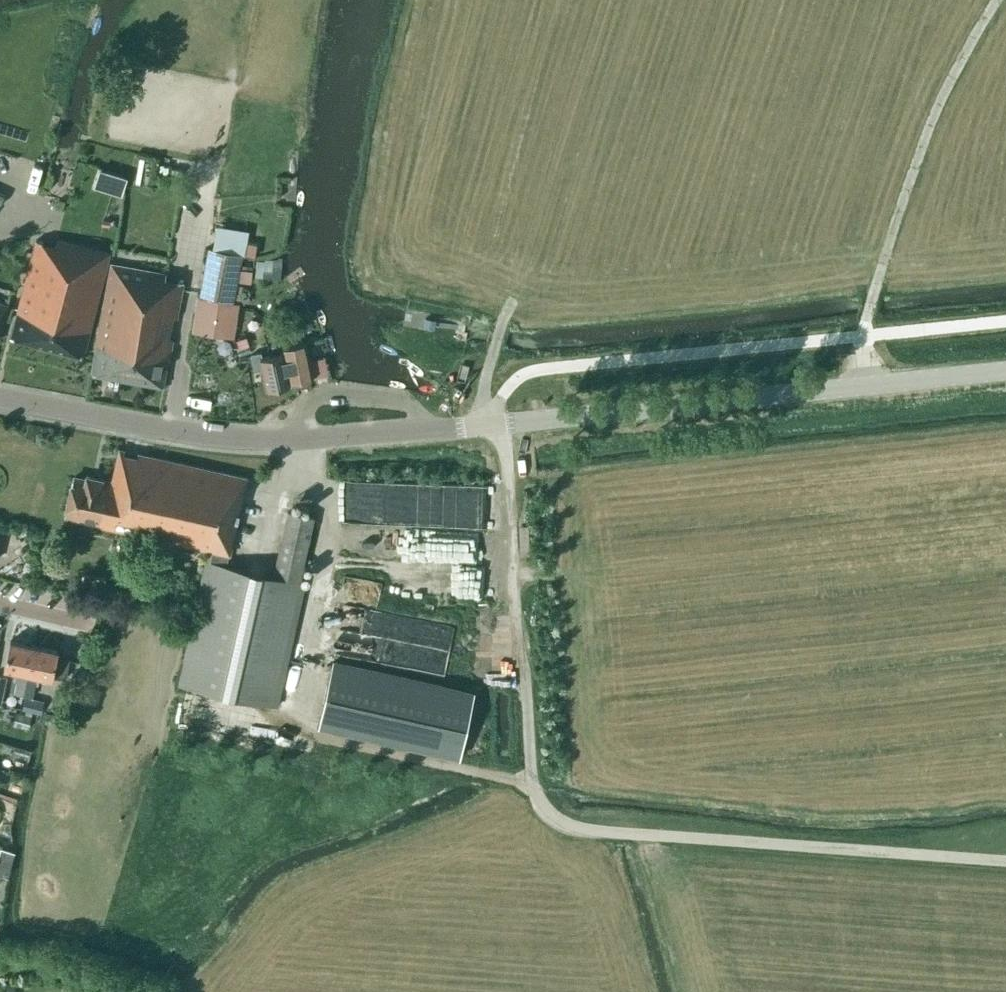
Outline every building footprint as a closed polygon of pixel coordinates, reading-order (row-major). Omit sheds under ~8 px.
[(98,179),(96,188),(118,193),(120,184),(98,179)] [(110,254),(57,241),(56,245),(36,240),(11,338),(83,357),(110,254)] [(245,254),(244,255),(255,257),(257,244),(247,242),(245,254)] [(242,254),(208,248),(199,295),(233,302),(237,280),(239,268),(242,254)] [(91,373),(163,386),(168,360),(170,360),(184,282),(163,278),(164,274),(111,264),(91,373)] [(239,268),(237,280),(250,282),(252,270),(239,268)] [(197,297),(193,324),(236,330),(239,303),(197,297)] [(3,318),(10,320),(13,305),(0,302),(0,332),(3,318)] [(425,318),(424,327),(434,329),(436,320),(425,318)] [(260,352),(250,354),(254,371),(262,369),(266,389),(285,385),(285,383),(312,377),(309,361),(305,343),(282,348),(283,353),(261,358),(260,352)] [(179,684),(278,706),(305,583),(299,582),(314,517),(288,511),(274,576),(226,566),(229,554),(230,554),(247,477),(119,449),(112,483),(100,480),(100,479),(87,477),(87,480),(74,477),(65,515),(103,523),(102,526),(118,530),(210,550),(208,562),(206,562),(179,684)] [(444,556),(468,555),(467,524),(443,525),(444,556)] [(426,585),(447,584),(446,558),(416,559),(417,573),(425,572),(426,585)] [(374,597),(377,575),(348,571),(346,594),(374,597)] [(19,671),(15,693),(23,695),(34,646),(10,640),(4,667),(19,671)] [(34,646),(23,695),(33,697),(37,675),(53,678),(53,676),(65,678),(70,654),(59,652),(59,651),(34,646)] [(475,693),(334,662),(320,726),(461,756),(475,693)] [(42,700),(25,696),(22,709),(31,710),(40,712),(42,700)] [(27,727),(31,710),(22,709),(16,708),(13,724),(27,727)]
